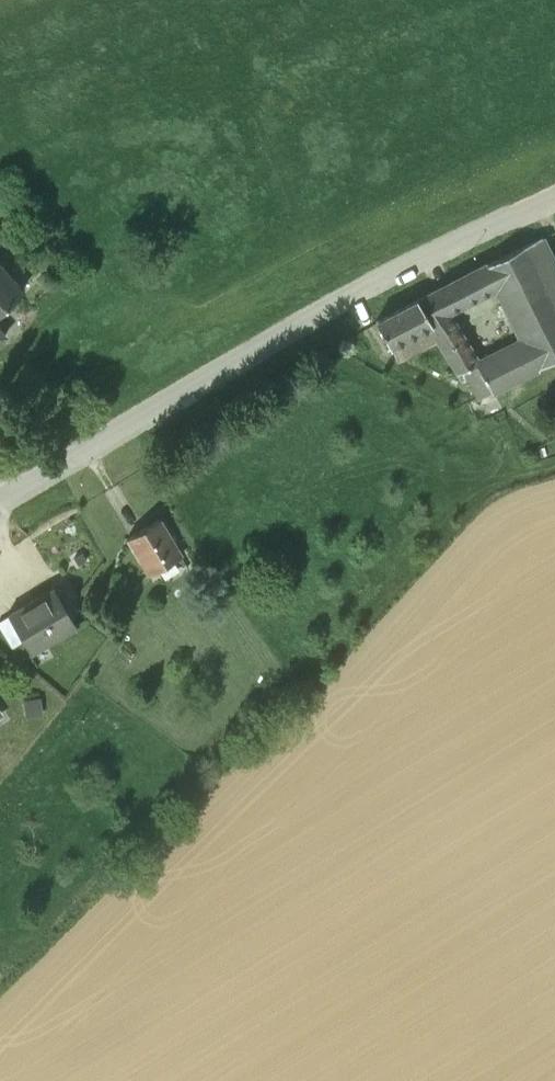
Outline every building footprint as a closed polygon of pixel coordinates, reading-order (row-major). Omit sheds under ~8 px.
[(435,295),(443,309),(498,281),(512,308),(456,336),(440,343),(463,379),(467,376),(482,400),(554,364),(554,267),(542,240),(435,295)] [(0,265),(0,311),(23,290),(0,265)] [(435,295),(377,325),(390,349),(400,345),(407,359),(440,343),(456,336),(443,309),(435,295)] [(161,520),(129,539),(149,576),(181,557),(161,520)] [(55,591),(35,602),(35,601),(9,617),(24,642),(31,654),(76,628),(55,591)] [(9,617),(0,623),(0,628),(13,649),(24,642),(9,617)]
